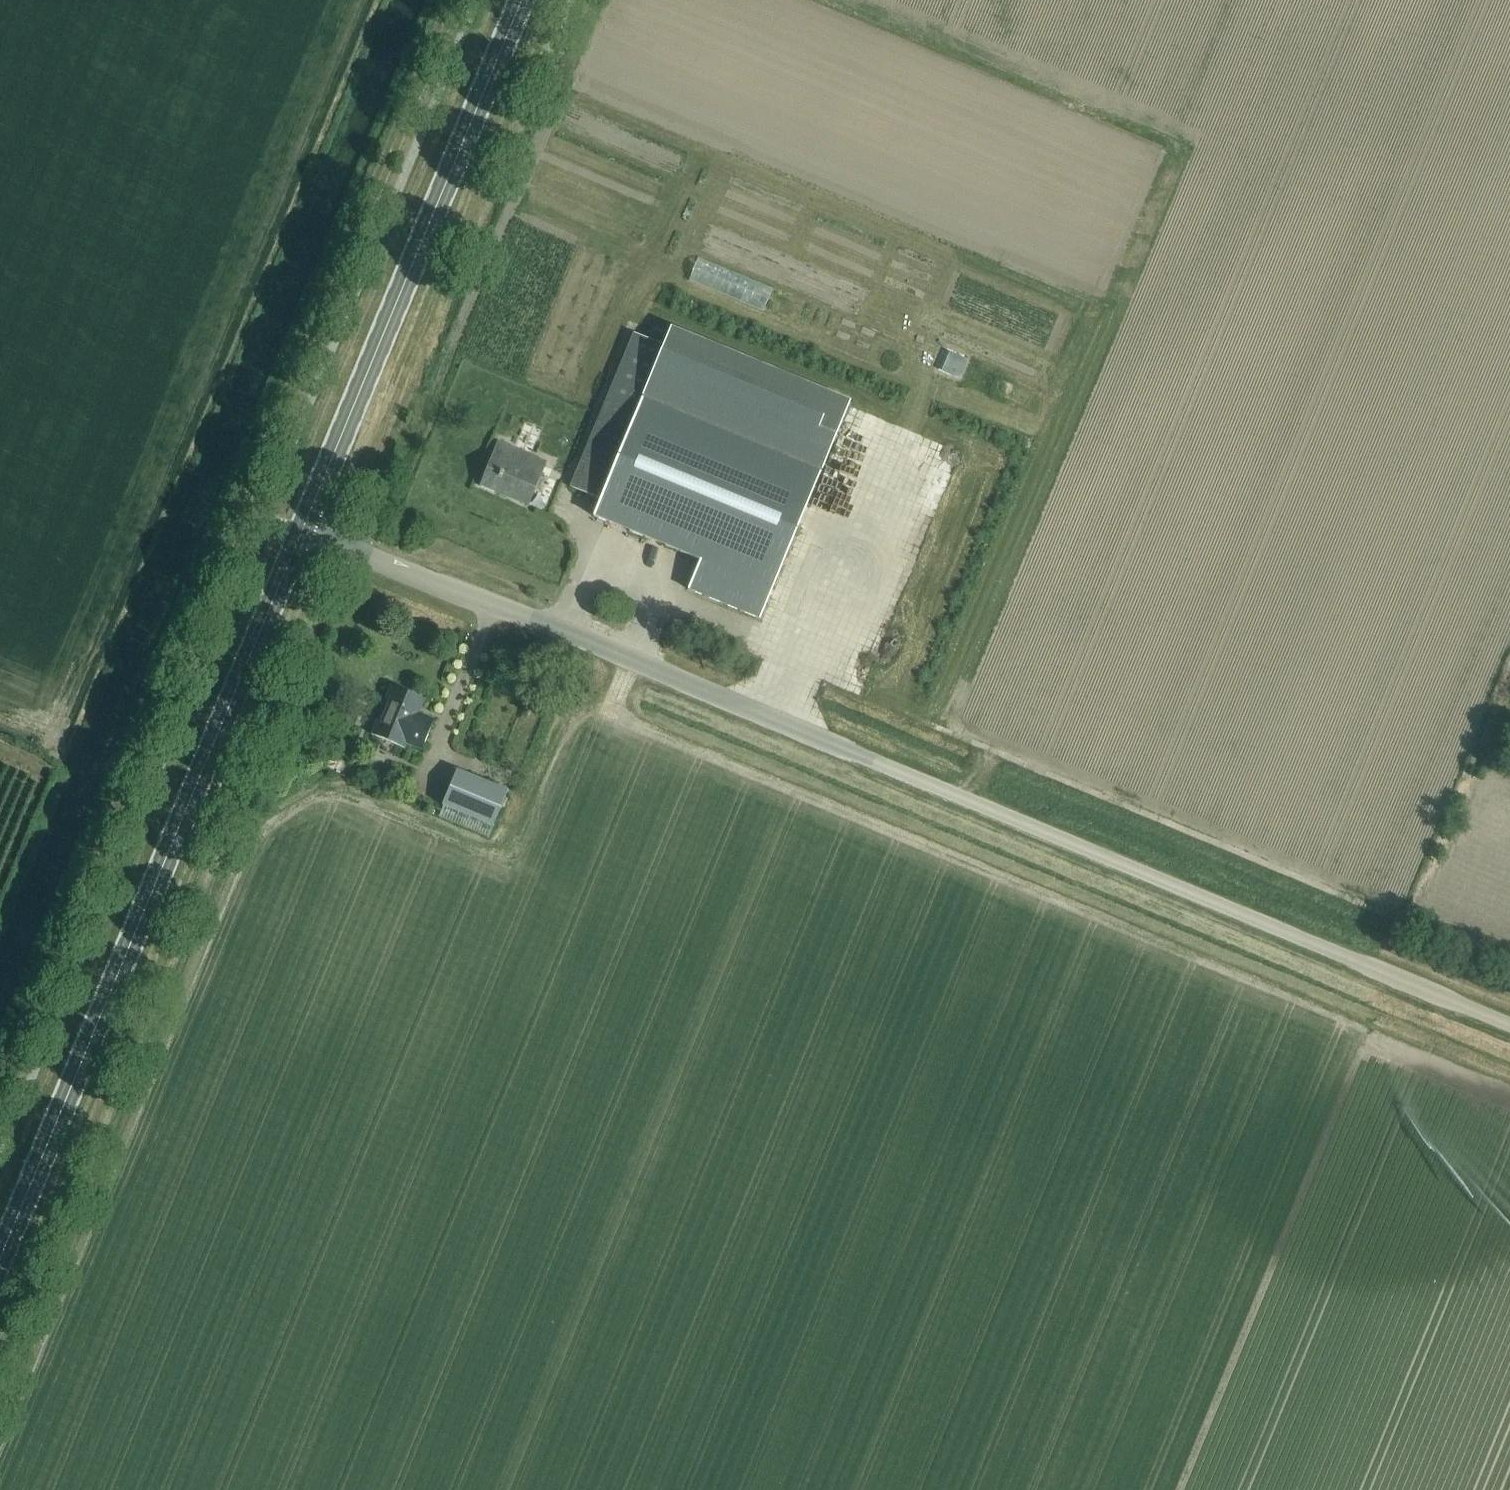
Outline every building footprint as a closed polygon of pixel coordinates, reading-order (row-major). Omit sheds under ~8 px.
[(670,328),(663,345),(634,333),(570,487),(600,499),(593,516),(699,560),(687,589),(759,619),(849,403),(670,328)] [(546,462),(497,442),(479,486),(528,506),(546,462)] [(420,748),(432,721),(416,714),(423,699),(390,685),(370,734),(403,747),(405,742),(420,748)] [(492,826),(506,791),(456,769),(441,804),(492,826)]
